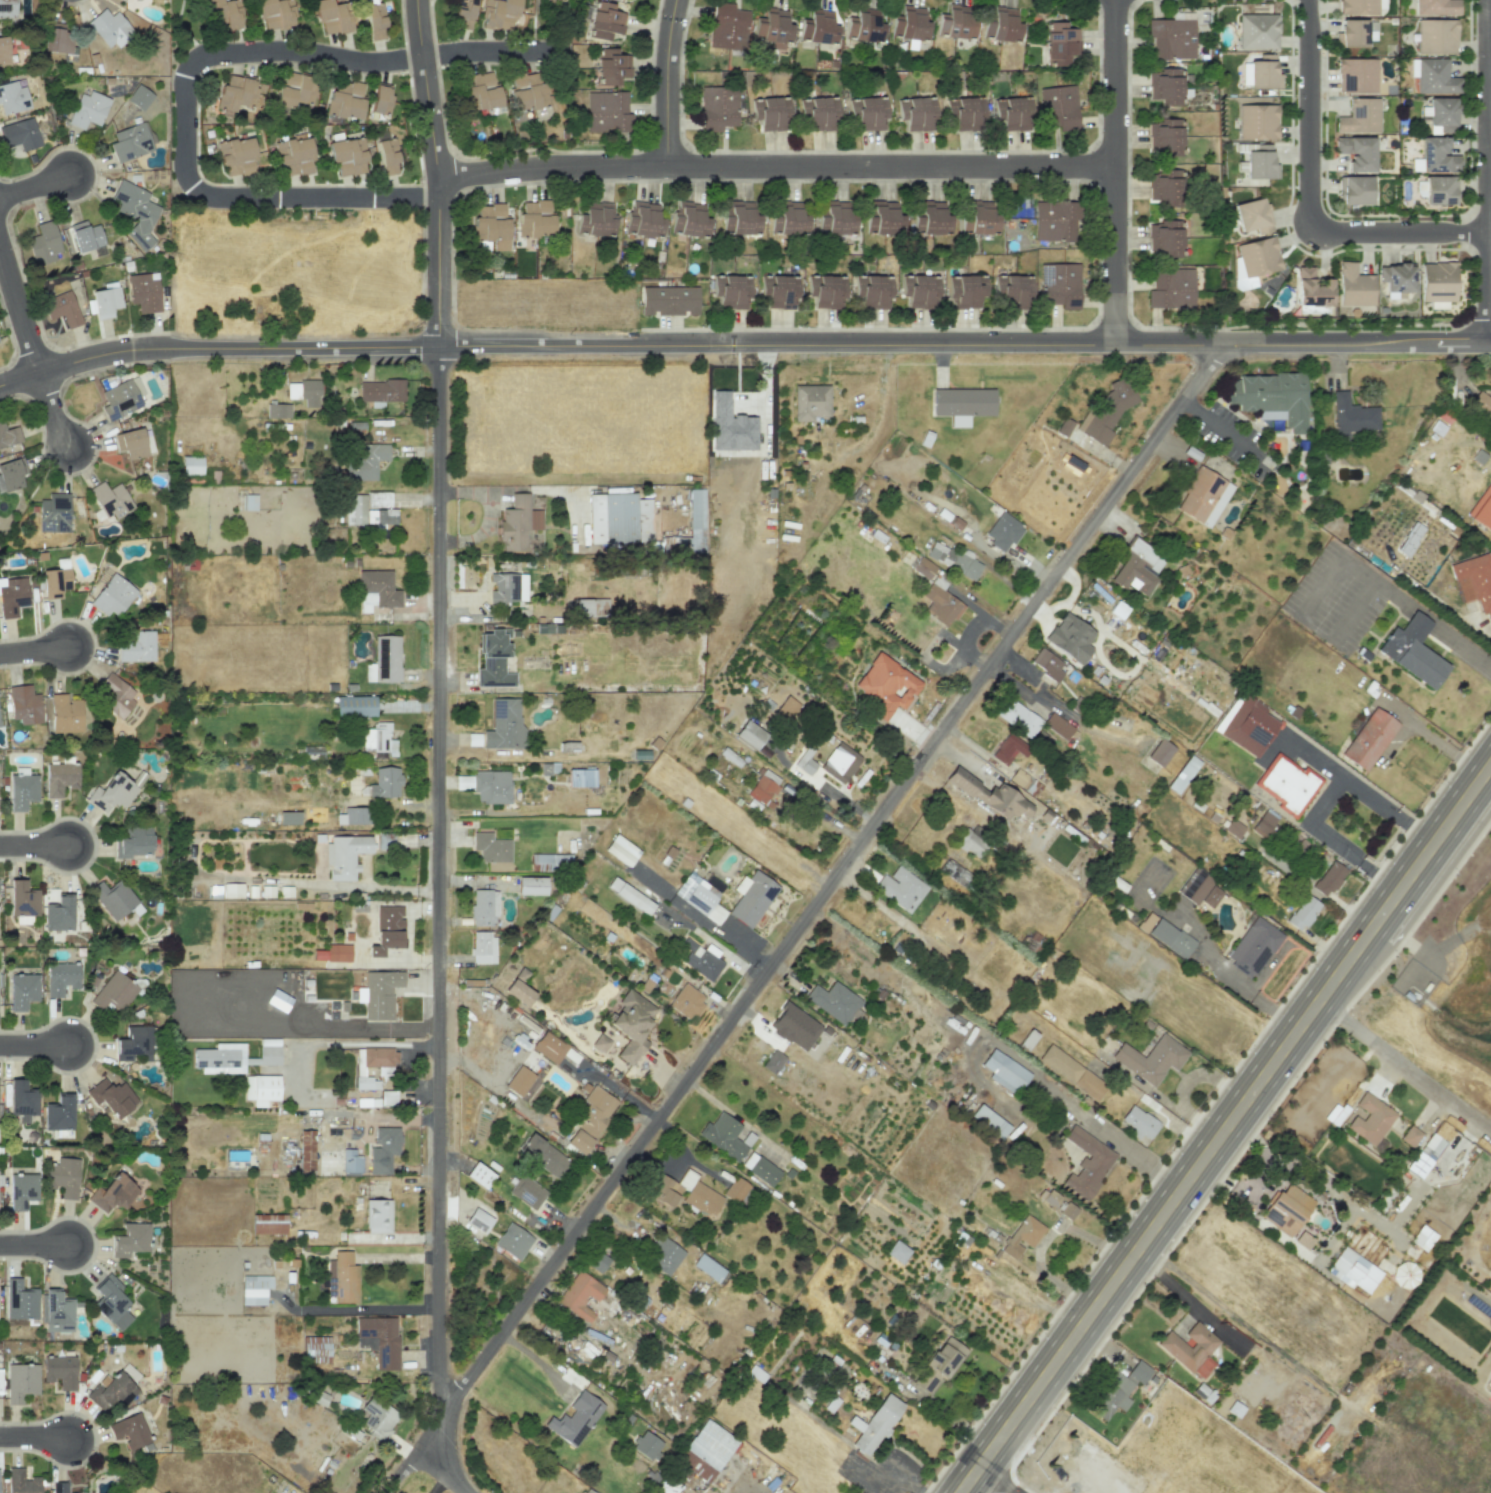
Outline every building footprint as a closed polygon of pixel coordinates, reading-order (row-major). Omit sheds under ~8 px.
[(15,18),(15,0),(0,0),(0,18),(15,18)] [(213,30),(242,25),(238,0),(231,0),(221,2),(220,0),(208,0),(213,30)] [(264,20),(266,31),(295,26),(290,0),(260,0),(255,1),(259,21),(264,20)] [(321,36),(351,30),(348,11),(342,12),(340,3),(331,5),(330,0),(316,0),(314,0),(321,36)] [(453,17),(471,20),(474,0),(456,0),(453,17)] [(479,27),(509,32),(512,19),(516,19),(519,0),(501,0),(501,1),(494,0),(483,0),(479,27)] [(1338,14),(1338,0),(1377,0),(1377,13),(1338,14)] [(1415,14),(1459,14),(1459,4),(1458,4),(1458,0),(1415,0),(1415,14)] [(606,32),(621,35),(625,13),(612,11),(613,4),(594,1),(587,37),(604,40),(606,32)] [(713,1),(733,3),(732,9),(748,11),(744,49),(708,45),(713,1)] [(936,34),(939,12),(947,13),(949,2),(958,3),(957,5),(969,6),(968,16),(976,16),(973,38),(936,34)] [(370,41),(388,37),(381,4),(363,7),(370,41)] [(891,18),(900,19),(902,4),(911,5),(911,6),(924,8),(922,21),(928,22),(926,41),(889,36),(891,18)] [(984,19),(992,21),(994,5),(1003,6),(1003,7),(1016,9),(1014,22),(1021,23),(1018,42),(981,37),(984,19)] [(755,16),(763,18),(765,6),(774,7),(773,9),(786,11),(785,23),(791,24),(788,43),(783,42),(782,50),(769,48),(770,40),(752,38),(755,16)] [(846,16),(855,17),(856,6),(866,7),(865,8),(878,10),(876,23),(883,24),(880,43),(843,38),(846,16)] [(800,18),(809,19),(810,7),(820,8),(819,10),(832,11),(831,24),(837,25),(835,44),(798,40),(800,18)] [(110,51),(133,32),(116,11),(110,16),(103,8),(86,22),(110,51)] [(1148,19),(1171,18),(1171,12),(1194,12),(1194,58),(1154,58),(1154,37),(1148,37),(1148,19)] [(1238,14),(1279,14),(1278,48),(1239,48),(1238,14)] [(1365,46),(1334,46),(1334,32),(1338,32),(1338,24),(1339,24),(1339,19),(1365,19),(1365,46)] [(1456,19),(1416,19),(1417,53),(1455,53),(1455,40),(1456,40),(1456,30),(1456,19)] [(1047,21),(1066,21),(1066,27),(1077,27),(1078,54),(1067,54),(1068,65),(1050,66),(1050,58),(1045,58),(1045,32),(1047,32),(1047,21)] [(62,54),(62,59),(75,60),(76,45),(72,45),(73,31),(46,29),(44,53),(62,54)] [(8,65),(7,37),(0,38),(0,65),(8,65)] [(614,85),(613,77),(629,76),(628,54),(617,55),(616,48),(596,48),(598,86),(614,85)] [(1250,60),(1260,60),(1260,53),(1273,53),(1273,60),(1275,60),(1275,73),(1282,73),(1282,88),(1250,88),(1250,60)] [(1448,57),(1416,58),(1417,92),(1460,93),(1460,76),(1447,76),(1447,68),(1448,68),(1448,57)] [(1338,73),(1338,92),(1376,92),(1376,58),(1336,58),(1336,69),(1337,69),(1336,73),(1338,73)] [(1164,68),(1182,68),(1182,106),(1163,105),(1163,99),(1150,98),(1150,85),(1148,85),(1148,72),(1164,73),(1164,68)] [(548,105),(539,70),(506,79),(514,113),(548,105)] [(282,87),(277,86),(275,106),(292,108),(293,103),(311,105),(314,76),(284,72),(282,87)] [(502,105),(497,82),(493,83),(490,72),(461,78),(468,112),(502,105)] [(252,107),(257,81),(223,74),(217,109),(233,112),(235,104),(252,107)] [(22,79),(0,85),(0,108),(2,115),(30,108),(22,79)] [(359,119),(364,85),(332,79),(324,122),(341,125),(342,116),(359,119)] [(143,111),(153,94),(136,84),(126,101),(143,111)] [(371,112),(389,114),(391,87),(374,85),(371,112)] [(1038,88),(1073,85),(1078,128),(1058,130),(1058,126),(1042,127),(1038,88)] [(699,87),(735,86),(736,125),(720,125),(720,131),(700,131),(699,87)] [(78,93),(67,125),(83,130),(86,122),(100,126),(109,98),(89,91),(87,96),(78,93)] [(626,92),(585,92),(585,134),(631,133),(631,113),(626,113),(626,92)] [(993,99),(1030,95),(1031,114),(1024,115),(1025,124),(1029,123),(1029,129),(1003,132),(1001,118),(994,118),(993,99)] [(750,99),(787,96),(788,113),(779,114),(781,130),(759,132),(758,119),(752,120),(750,99)] [(798,99),(835,96),(836,114),(830,114),(831,130),(808,131),(807,118),(799,118),(798,99)] [(847,99),(884,96),(886,118),(883,118),(884,129),(857,132),(856,117),(849,118),(847,99)] [(896,99),(933,96),(935,115),(928,116),(929,130),(905,132),(904,118),(898,119),(896,99)] [(945,99),(982,96),(984,117),(977,118),(978,123),(981,122),(982,129),(955,131),(954,118),(947,119),(945,99)] [(1335,132),(1379,132),(1379,97),(1348,97),(1348,116),(1335,116),(1335,121),(1334,121),(1335,132)] [(1454,131),(1439,132),(1439,125),(1428,126),(1428,97),(1454,97),(1454,103),(1457,103),(1458,113),(1455,113),(1455,119),(1454,119),(1454,131)] [(1239,104),(1278,104),(1279,139),(1239,139),(1239,104)] [(13,148),(15,153),(41,145),(32,117),(0,127),(0,135),(5,150),(13,148)] [(1165,119),(1181,119),(1181,156),(1164,156),(1164,148),(1150,148),(1150,135),(1149,135),(1149,122),(1165,122),(1165,119)] [(112,132),(115,142),(110,143),(116,163),(152,151),(143,122),(112,132)] [(225,178),(255,172),(252,160),(256,159),(251,136),(217,143),(225,178)] [(1346,171),(1373,171),(1372,137),(1335,136),(1335,139),(1334,139),(1334,150),(1335,150),(1335,153),(1353,153),(1353,155),(1349,155),(1349,161),(1346,161),(1346,171)] [(327,143),(331,164),(336,163),(338,177),(365,172),(363,162),(366,162),(362,137),(327,143)] [(376,141),(383,176),(397,173),(395,163),(399,163),(394,137),(376,141)] [(1447,137),(1420,137),(1420,172),(1447,172),(1446,171),(1457,171),(1457,165),(1459,165),(1459,155),(1440,155),(1440,153),(1444,153),(1444,148),(1447,148),(1447,137)] [(1247,151),(1273,151),(1273,164),(1278,164),(1278,178),(1247,178),(1247,151)] [(1165,170),(1182,170),(1182,206),(1163,206),(1163,200),(1149,200),(1149,186),(1148,186),(1148,173),(1165,174),(1165,170)] [(1369,176),(1369,204),(1340,205),(1340,204),(1338,204),(1338,197),(1337,197),(1337,190),(1338,190),(1338,176),(1369,176)] [(1423,176),(1423,204),(1453,204),(1453,203),(1456,204),(1456,197),(1457,196),(1457,190),(1456,190),(1456,176),(1423,176)] [(159,207),(146,201),(149,193),(119,180),(111,197),(120,201),(115,212),(134,219),(126,239),(149,249),(154,238),(147,235),(159,207)] [(1233,205),(1241,232),(1256,228),(1258,234),(1272,231),(1270,225),(1272,224),(1268,210),(1269,210),(1268,203),(1264,204),(1262,197),(1233,205)] [(818,234),(854,235),(855,212),(847,211),(847,201),(819,200),(818,234)] [(553,235),(553,214),(549,214),(549,201),(521,201),(521,213),(518,213),(517,237),(536,238),(536,235),(553,235)] [(612,236),(615,204),(586,201),(585,215),(578,214),(576,233),(612,236)] [(658,204),(628,201),(625,234),(661,237),(663,219),(656,218),(658,204)] [(759,234),(759,215),(752,215),(752,201),(722,201),(723,235),(759,234)] [(800,216),(801,202),(778,201),(777,216),(770,216),(770,233),(806,234),(807,216),(800,216)] [(894,234),(902,234),(902,215),(896,215),(896,201),(866,201),(866,234),(894,234)] [(997,234),(998,209),(991,209),(991,202),(961,201),(960,233),(997,234)] [(1034,201),(1082,201),(1082,241),(1034,241),(1034,201)] [(706,236),(708,204),(673,202),(671,234),(706,236)] [(507,251),(508,218),(503,218),(504,205),(476,204),(476,216),(473,216),(472,241),(493,242),(493,251),(507,251)] [(61,252),(52,220),(35,224),(38,235),(26,238),(34,266),(55,260),(54,254),(61,252)] [(1162,220),(1181,220),(1182,257),(1163,258),(1163,251),(1156,251),(1150,251),(1149,237),(1148,224),(1162,224),(1162,220)] [(87,227),(85,221),(69,224),(75,252),(104,246),(99,224),(87,227)] [(1236,245),(1273,235),(1282,268),(1245,278),(1236,245)] [(1340,262),(1356,262),(1356,275),(1374,275),(1374,305),(1340,305),(1340,262)] [(1420,264),(1433,264),(1433,262),(1455,262),(1455,301),(1420,301),(1420,264)] [(1040,263),(1079,264),(1079,309),(1061,309),(1061,304),(1040,304),(1040,263)] [(1384,266),(1390,266),(1390,265),(1397,265),(1397,263),(1406,263),(1406,267),(1412,267),(1412,293),(1384,293),(1384,266)] [(1313,267),(1297,266),(1296,306),(1331,306),(1331,280),(1320,280),(1320,286),(1312,285),(1313,267)] [(1154,269),(1194,269),(1193,311),(1148,310),(1148,290),(1153,290),(1154,269)] [(127,274),(129,304),(137,304),(137,313),(160,312),(158,273),(127,274)] [(712,296),(718,296),(718,309),(745,309),(745,299),(749,299),(749,276),(712,275),(712,296)] [(760,275),(797,276),(796,297),(789,297),(789,310),(766,309),(767,296),(759,295),(760,275)] [(807,275),(844,276),(843,298),(836,298),(836,309),(813,309),(813,296),(806,296),(807,275)] [(994,275),(1030,276),(1030,295),(1024,295),(1024,308),(1013,308),(1001,307),(1001,295),(994,295),(994,275)] [(853,276),(891,276),(891,298),(883,298),(883,309),(860,308),(860,296),(853,296),(853,276)] [(901,276),(938,276),(938,298),(931,298),(931,309),(908,309),(908,295),(901,295),(901,276)] [(948,276),(985,276),(985,296),(978,296),(978,308),(965,308),(965,309),(952,310),(952,298),(948,298),(948,276)] [(642,287),(698,288),(698,315),(641,315),(642,287)] [(121,308),(120,288),(92,290),(95,319),(112,318),(112,309),(121,308)] [(82,324),(69,290),(40,300),(48,320),(61,315),(67,329),(82,324)] [(1242,377),(1279,377),(1279,374),(1306,374),(1306,394),(1307,394),(1307,426),(1289,426),(1289,410),(1256,410),(1256,411),(1247,411),(1247,410),(1242,410),(1242,401),(1237,396),(1234,396),(1234,382),(1239,382),(1239,381),(1242,381),(1242,377)] [(144,394),(136,376),(100,392),(106,405),(101,408),(107,422),(142,406),(138,397),(144,394)] [(1078,432),(1104,447),(1112,433),(1111,432),(1135,390),(1111,376),(1078,432)] [(404,401),(404,380),(359,381),(359,402),(404,401)] [(286,382),(287,399),(304,399),(304,408),(319,407),(318,381),(286,382)] [(794,386),(829,386),(829,417),(812,417),(812,422),(793,422),(794,386)] [(934,389),(996,388),(997,415),(971,416),(971,427),(952,428),(952,414),(934,415),(934,389)] [(1377,406),(1347,407),(1347,390),(1332,391),(1333,431),(1378,430),(1377,406)] [(1489,398),(1478,390),(1468,403),(1490,420),(1490,419),(1490,395),(1489,398)] [(729,391),(712,391),(711,449),(756,450),(756,416),(729,415),(729,391)] [(266,418),(290,418),(290,404),(266,404),(266,418)] [(22,442),(17,426),(5,430),(1,417),(0,417),(0,448),(22,442)] [(113,434),(117,452),(125,450),(127,460),(147,456),(142,428),(113,434)] [(388,444),(360,444),(360,461),(347,461),(347,480),(376,480),(376,460),(388,461),(388,444)] [(182,475),(202,475),(202,457),(182,456),(182,475)] [(24,486),(17,459),(0,463),(0,492),(24,486)] [(1209,529),(1176,509),(1186,493),(1183,491),(1199,465),(1234,487),(1209,529)] [(133,509),(120,483),(106,489),(103,482),(89,488),(103,518),(112,514),(114,519),(133,509)] [(1469,520),(1490,533),(1490,485),(1469,520)] [(703,489),(688,489),(689,537),(672,538),(672,553),(705,552),(703,489)] [(605,494),(638,492),(640,541),(608,542),(605,494)] [(69,494),(47,493),(47,500),(39,499),(38,532),(68,533),(69,494)] [(390,494),(347,493),(346,525),(384,526),(384,524),(396,524),(396,509),(390,509),(390,494)] [(525,530),(542,530),(541,510),(528,511),(528,493),(511,493),(511,509),(501,509),(502,518),(499,518),(500,551),(525,551),(525,530)] [(256,495),(237,494),(236,510),(256,510),(256,495)] [(982,536),(1004,552),(1023,528),(1001,511),(982,536)] [(1108,579),(1123,590),(1127,585),(1143,596),(1166,560),(1135,539),(1108,579)] [(982,564),(970,559),(973,553),(960,548),(958,552),(932,540),(925,557),(974,580),(982,564)] [(1453,581),(1468,577),(1478,615),(1486,613),(1490,633),(1490,567),(1487,553),(1448,563),(1453,581)] [(965,605),(942,592),(950,577),(918,558),(910,570),(929,581),(921,596),(929,601),(922,613),(946,627),(951,619),(955,621),(965,605)] [(43,599),(61,598),(60,590),(70,589),(69,569),(42,570),(43,599)] [(400,607),(400,590),(392,590),(392,571),(359,571),(359,613),(369,613),(369,607),(400,607)] [(116,616),(136,591),(112,573),(89,603),(105,616),(109,611),(116,616)] [(526,602),(526,574),(489,573),(489,587),(489,607),(504,607),(505,601),(526,602)] [(26,577),(4,578),(4,586),(0,587),(0,619),(17,618),(16,607),(28,606),(26,577)] [(606,614),(606,606),(605,606),(605,599),(576,600),(576,615),(606,614)] [(1393,627),(1399,632),(1413,611),(1432,624),(1417,646),(1448,668),(1430,692),(1375,651),(1393,627)] [(476,686),(514,686),(514,673),(503,673),(503,657),(509,657),(509,643),(502,643),(502,629),(488,629),(488,634),(481,634),(481,669),(476,669),(476,686)] [(154,661),(153,631),(130,631),(130,639),(117,640),(117,661),(154,661)] [(374,664),(365,664),(365,682),(400,682),(399,636),(374,636),(374,664)] [(1058,670),(1062,664),(1040,647),(1029,662),(1057,682),(1063,674),(1058,670)] [(922,683),(877,651),(852,687),(874,703),(867,712),(882,723),(895,705),(902,710),(922,683)] [(138,694),(108,672),(91,695),(121,717),(138,694)] [(10,720),(19,719),(19,725),(41,724),(40,694),(31,694),(31,685),(9,686),(10,720)] [(1280,720),(1256,756),(1213,727),(1241,688),(1254,697),(1254,698),(1267,707),(1265,710),(1280,720)] [(81,732),(80,700),(66,700),(66,694),(50,694),(51,733),(81,732)] [(773,713),(787,723),(799,705),(786,695),(773,713)] [(375,716),(374,696),(335,697),(336,717),(375,716)] [(994,717),(1031,738),(1042,719),(1004,698),(994,717)] [(483,731),(482,748),(521,748),(521,699),(491,699),(491,731),(483,731)] [(1340,752),(1364,770),(1399,722),(1374,704),(1340,752)] [(1042,724),(1065,741),(1074,728),(1051,712),(1042,724)] [(754,752),(767,734),(745,719),(732,736),(754,752)] [(389,723),(374,723),(374,730),(362,730),(362,751),(388,752),(388,756),(396,756),(396,740),(389,740),(389,723)] [(990,756),(1007,732),(1030,749),(1024,757),(1016,751),(1005,766),(990,756)] [(1161,768),(1174,748),(1159,738),(1146,758),(1161,768)] [(861,758),(837,741),(818,768),(842,785),(861,758)] [(807,758),(812,751),(806,746),(793,765),(809,776),(817,765),(807,758)] [(1254,782),(1280,801),(1277,805),(1295,818),(1324,778),(1305,764),(1303,768),(1277,750),(1254,782)] [(1200,762),(1190,755),(1167,787),(1177,794),(1200,762)] [(46,798),(62,798),(61,788),(78,788),(78,763),(45,764),(46,798)] [(1033,806),(996,782),(991,791),(953,766),(944,780),(1007,822),(1015,811),(1026,818),(1033,806)] [(368,797),(399,797),(399,767),(375,767),(375,785),(367,785),(368,797)] [(1027,775),(1016,768),(1009,779),(1020,786),(1027,775)] [(594,770),(568,769),(567,787),(594,787),(594,770)] [(781,781),(764,769),(746,795),(763,806),(781,781)] [(101,790),(95,786),(85,800),(105,813),(113,801),(124,808),(138,787),(114,771),(101,790)] [(510,771),(472,771),(472,792),(477,792),(477,803),(509,804),(510,771)] [(336,824),(363,824),(363,808),(343,807),(343,814),(336,814),(336,824)] [(1265,840),(1278,820),(1264,810),(1250,830),(1265,840)] [(279,812),(280,825),(300,824),(300,811),(279,812)] [(1223,829),(1237,838),(1244,828),(1230,818),(1223,829)] [(114,858),(129,858),(129,854),(151,854),(151,827),(126,827),(126,838),(115,838),(114,858)] [(964,853),(967,850),(976,858),(987,846),(968,829),(954,844),(964,853)] [(510,840),(491,839),(492,833),(473,832),(472,850),(480,850),(480,862),(510,862),(510,840)] [(377,849),(393,849),(392,833),(377,833),(377,849)] [(603,849),(628,867),(639,852),(615,834),(603,849)] [(327,837),(328,880),(354,880),(354,872),(359,872),(359,864),(354,864),(354,853),(371,853),(371,836),(327,837)] [(571,855),(531,854),(531,870),(571,871),(571,855)] [(938,869),(963,887),(971,876),(946,858),(938,869)] [(1312,888),(1327,898),(1346,870),(1331,860),(1312,888)] [(926,887),(897,865),(888,877),(883,873),(873,887),(903,910),(914,896),(918,899),(926,887)] [(1211,909),(1224,891),(1194,868),(1176,891),(1195,906),(1199,900),(1211,909)] [(727,913),(750,929),(779,887),(754,869),(747,879),(750,881),(727,913)] [(673,894),(717,924),(726,912),(713,903),(725,886),(710,876),(706,883),(689,871),(673,894)] [(517,894),(545,895),(546,877),(518,877),(517,894)] [(606,887),(647,915),(654,905),(613,877),(606,887)] [(38,889),(25,889),(25,880),(10,879),(9,916),(15,917),(15,924),(30,924),(30,915),(37,915),(38,889)] [(136,916),(144,910),(120,879),(107,889),(101,883),(89,892),(112,922),(130,909),(136,916)] [(242,898),(242,884),(222,884),(222,898),(242,898)] [(497,890),(472,889),(471,925),(496,926),(497,890)] [(43,904),(44,930),(72,929),(71,893),(57,894),(57,903),(43,904)] [(1322,904),(1305,928),(1301,925),(1297,931),(1284,921),(1305,893),(1322,904)] [(376,946),(367,946),(367,957),(382,957),(383,948),(402,948),(403,906),(377,906),(376,946)] [(1195,943),(1149,910),(1137,927),(1183,960),(1195,943)] [(1285,934),(1272,952),(1271,951),(1254,975),(1251,973),(1249,976),(1230,963),(1233,960),(1227,955),(1257,914),(1285,934)] [(472,931),(490,932),(490,937),(495,937),(494,963),(473,963),(473,956),(469,956),(469,948),(472,948),(472,931)] [(685,948),(689,950),(681,962),(710,983),(723,964),(690,941),(685,948)] [(350,961),(350,945),(327,944),(327,961),(350,961)] [(46,997),(62,997),(62,988),(78,987),(78,963),(46,963),(46,997)] [(120,1012),(138,988),(113,970),(89,1002),(100,1010),(106,1002),(120,1012)] [(403,971),(364,972),(365,1020),(392,1020),(392,987),(403,987),(403,971)] [(38,974),(9,975),(9,1011),(25,1011),(25,1001),(38,1001),(38,974)] [(526,1007),(535,994),(512,978),(503,991),(526,1007)] [(803,997),(843,1027),(862,1002),(833,981),(824,992),(813,984),(803,997)] [(691,1022),(705,997),(682,983),(667,1007),(691,1022)] [(658,1010),(626,989),(617,1003),(620,1006),(608,1025),(628,1038),(615,1057),(631,1067),(647,1042),(639,1037),(658,1010)] [(822,1027),(785,1001),(767,1028),(804,1053),(822,1027)] [(151,1026),(125,1026),(125,1038),(115,1039),(115,1061),(131,1061),(131,1054),(142,1054),(142,1061),(152,1061),(151,1026)] [(531,1050),(557,1065),(567,1046),(541,1031),(531,1050)] [(1162,1031),(1189,1051),(1176,1070),(1168,1064),(1164,1071),(1153,1086),(1112,1055),(1122,1040),(1144,1056),(1162,1031)] [(193,1049),(193,1068),(200,1068),(200,1073),(244,1073),(244,1065),(280,1065),(279,1046),(258,1046),(258,1058),(244,1058),(244,1043),(214,1043),(214,1049),(193,1049)] [(1106,1087),(1050,1043),(1038,1058),(1094,1102),(1106,1087)] [(987,1077),(1015,1096),(1030,1075),(992,1048),(980,1065),(991,1072),(987,1077)] [(356,1049),(356,1089),(378,1089),(378,1078),(364,1078),(364,1066),(396,1066),(396,1049),(356,1049)] [(761,1066),(773,1075),(785,1058),(773,1049),(761,1066)] [(504,1087),(520,1098),(534,1075),(518,1065),(504,1087)] [(278,1075),(244,1076),(244,1100),(253,1099),(253,1107),(266,1107),(266,1100),(279,1100),(278,1075)] [(138,1102),(121,1081),(112,1088),(103,1077),(84,1092),(95,1105),(99,1103),(113,1121),(138,1102)] [(38,1089),(24,1089),(25,1079),(10,1079),(9,1114),(19,1114),(19,1123),(28,1123),(28,1115),(37,1115),(38,1089)] [(617,1101),(592,1085),(583,1101),(587,1104),(579,1116),(582,1118),(566,1145),(584,1156),(617,1101)] [(1396,1114),(1363,1091),(1354,1105),(1366,1113),(1361,1120),(1353,1115),(1344,1127),(1373,1147),(1396,1114)] [(44,1104),(44,1129),(72,1129),(72,1093),(57,1093),(57,1104),(44,1104)] [(1149,1141),(1160,1123),(1130,1105),(1120,1121),(1138,1131),(1137,1134),(1149,1141)] [(696,1135),(735,1164),(748,1147),(734,1137),(741,1127),(720,1111),(710,1125),(706,1122),(696,1135)] [(1117,1155),(1072,1124),(1062,1139),(1086,1155),(1072,1175),(1069,1172),(1059,1186),(1084,1204),(1117,1155)] [(1411,1148),(1421,1133),(1409,1125),(1399,1140),(1411,1148)] [(369,1146),(369,1175),(390,1175),(390,1154),(399,1155),(400,1128),(375,1128),(374,1146),(369,1146)] [(314,1130),(300,1130),(299,1172),(313,1173),(314,1130)] [(558,1179),(570,1160),(528,1132),(516,1151),(558,1179)] [(1444,1142),(1432,1133),(1422,1146),(1435,1155),(1444,1142)] [(361,1156),(354,1156),(354,1149),(342,1149),(342,1175),(361,1176),(361,1156)] [(781,1172),(750,1151),(740,1166),(770,1187),(781,1172)] [(77,1200),(79,1159),(57,1157),(57,1165),(46,1165),(45,1187),(61,1188),(61,1199),(77,1200)] [(485,1189),(495,1175),(474,1162),(465,1176),(485,1189)] [(723,1197),(694,1181),(697,1176),(685,1169),(677,1184),(657,1172),(644,1196),(672,1211),(679,1199),(712,1217),(723,1197)] [(103,1190),(97,1186),(86,1200),(105,1214),(113,1203),(123,1210),(139,1190),(116,1172),(103,1190)] [(37,1174),(9,1174),(9,1211),(27,1211),(27,1201),(37,1201),(37,1174)] [(536,1210),(548,1191),(520,1174),(508,1194),(536,1210)] [(749,1185),(734,1176),(723,1196),(738,1205),(749,1185)] [(1289,1238),(1315,1202),(1285,1181),(1259,1217),(1289,1238)] [(366,1233),(390,1233),(390,1200),(366,1200),(366,1233)] [(1070,1221),(1078,1210),(1066,1201),(1058,1212),(1070,1221)] [(465,1224),(485,1233),(492,1218),(472,1208),(465,1224)] [(285,1234),(285,1214),(252,1215),(252,1234),(285,1234)] [(1014,1260),(1023,1245),(1030,1250),(1045,1227),(1024,1214),(1001,1251),(1014,1260)] [(493,1243),(517,1261),(533,1239),(509,1221),(493,1243)] [(112,1236),(111,1257),(128,1258),(128,1251),(148,1252),(149,1223),(122,1222),(122,1236),(112,1236)] [(1307,1251),(1314,1240),(1301,1231),(1294,1242),(1307,1251)] [(685,1252),(661,1236),(644,1261),(667,1277),(685,1252)] [(598,1274),(614,1255),(601,1245),(586,1264),(598,1274)] [(1382,1273),(1343,1246),(1326,1272),(1350,1289),(1353,1285),(1367,1294),(1382,1273)] [(351,1251),(334,1251),(334,1261),(326,1261),(326,1286),(334,1286),(334,1303),(357,1303),(357,1265),(351,1265),(351,1251)] [(717,1283),(726,1271),(701,1253),(692,1265),(717,1283)] [(1392,1285),(1413,1291),(1419,1267),(1398,1261),(1392,1285)] [(605,1288),(576,1270),(555,1305),(587,1325),(595,1313),(581,1305),(587,1296),(597,1302),(605,1288)] [(119,1331),(132,1318),(123,1310),(130,1303),(116,1290),(120,1285),(108,1273),(93,1289),(100,1296),(91,1305),(119,1331)] [(265,1305),(266,1288),(271,1288),(271,1276),(241,1275),(241,1305),(265,1305)] [(38,1289),(21,1289),(21,1278),(6,1278),(5,1325),(37,1325),(38,1289)] [(73,1299),(60,1299),(60,1290),(41,1289),(41,1323),(44,1323),(44,1332),(72,1332),(73,1299)] [(397,1317),(356,1318),(356,1350),(376,1350),(376,1370),(397,1370),(397,1317)] [(1168,1331),(1156,1345),(1201,1381),(1215,1364),(1206,1357),(1219,1341),(1195,1321),(1183,1335),(1193,1343),(1189,1348),(1168,1331)] [(925,1365),(928,1367),(917,1385),(930,1393),(940,1377),(946,1381),(966,1349),(944,1335),(925,1365)] [(329,1363),(330,1337),(303,1336),(302,1362),(329,1363)] [(43,1380),(59,1381),(59,1390),(75,1390),(75,1357),(43,1356),(43,1380)] [(1151,1369),(1136,1359),(1124,1378),(1114,1371),(1088,1410),(1104,1421),(1114,1406),(1122,1412),(1130,1401),(1124,1397),(1135,1380),(1141,1385),(1151,1369)] [(6,1405),(22,1405),(22,1394),(38,1394),(38,1365),(7,1364),(6,1405)] [(138,1391),(118,1372),(110,1380),(104,1375),(85,1396),(103,1413),(120,1395),(128,1401),(138,1391)] [(323,1407),(329,1396),(312,1388),(307,1398),(323,1407)] [(542,1426),(575,1448),(604,1405),(580,1389),(568,1406),(573,1410),(568,1418),(561,1414),(556,1421),(549,1416),(542,1426)] [(851,1444),(868,1419),(867,1418),(886,1393),(903,1405),(887,1427),(891,1429),(884,1438),(881,1436),(866,1456),(851,1444)] [(360,1425),(383,1442),(392,1430),(389,1428),(399,1415),(371,1394),(360,1408),(368,1414),(360,1425)] [(129,1451),(151,1441),(137,1412),(106,1426),(113,1440),(122,1436),(129,1451)] [(709,1483),(737,1440),(704,1418),(675,1462),(709,1483)] [(663,1444),(642,1429),(630,1446),(652,1461),(663,1444)] [(39,1478),(24,1478),(23,1467),(7,1468),(8,1492),(39,1492),(39,1478)] [(52,1492),(66,1492),(67,1482),(52,1482),(52,1492)]
